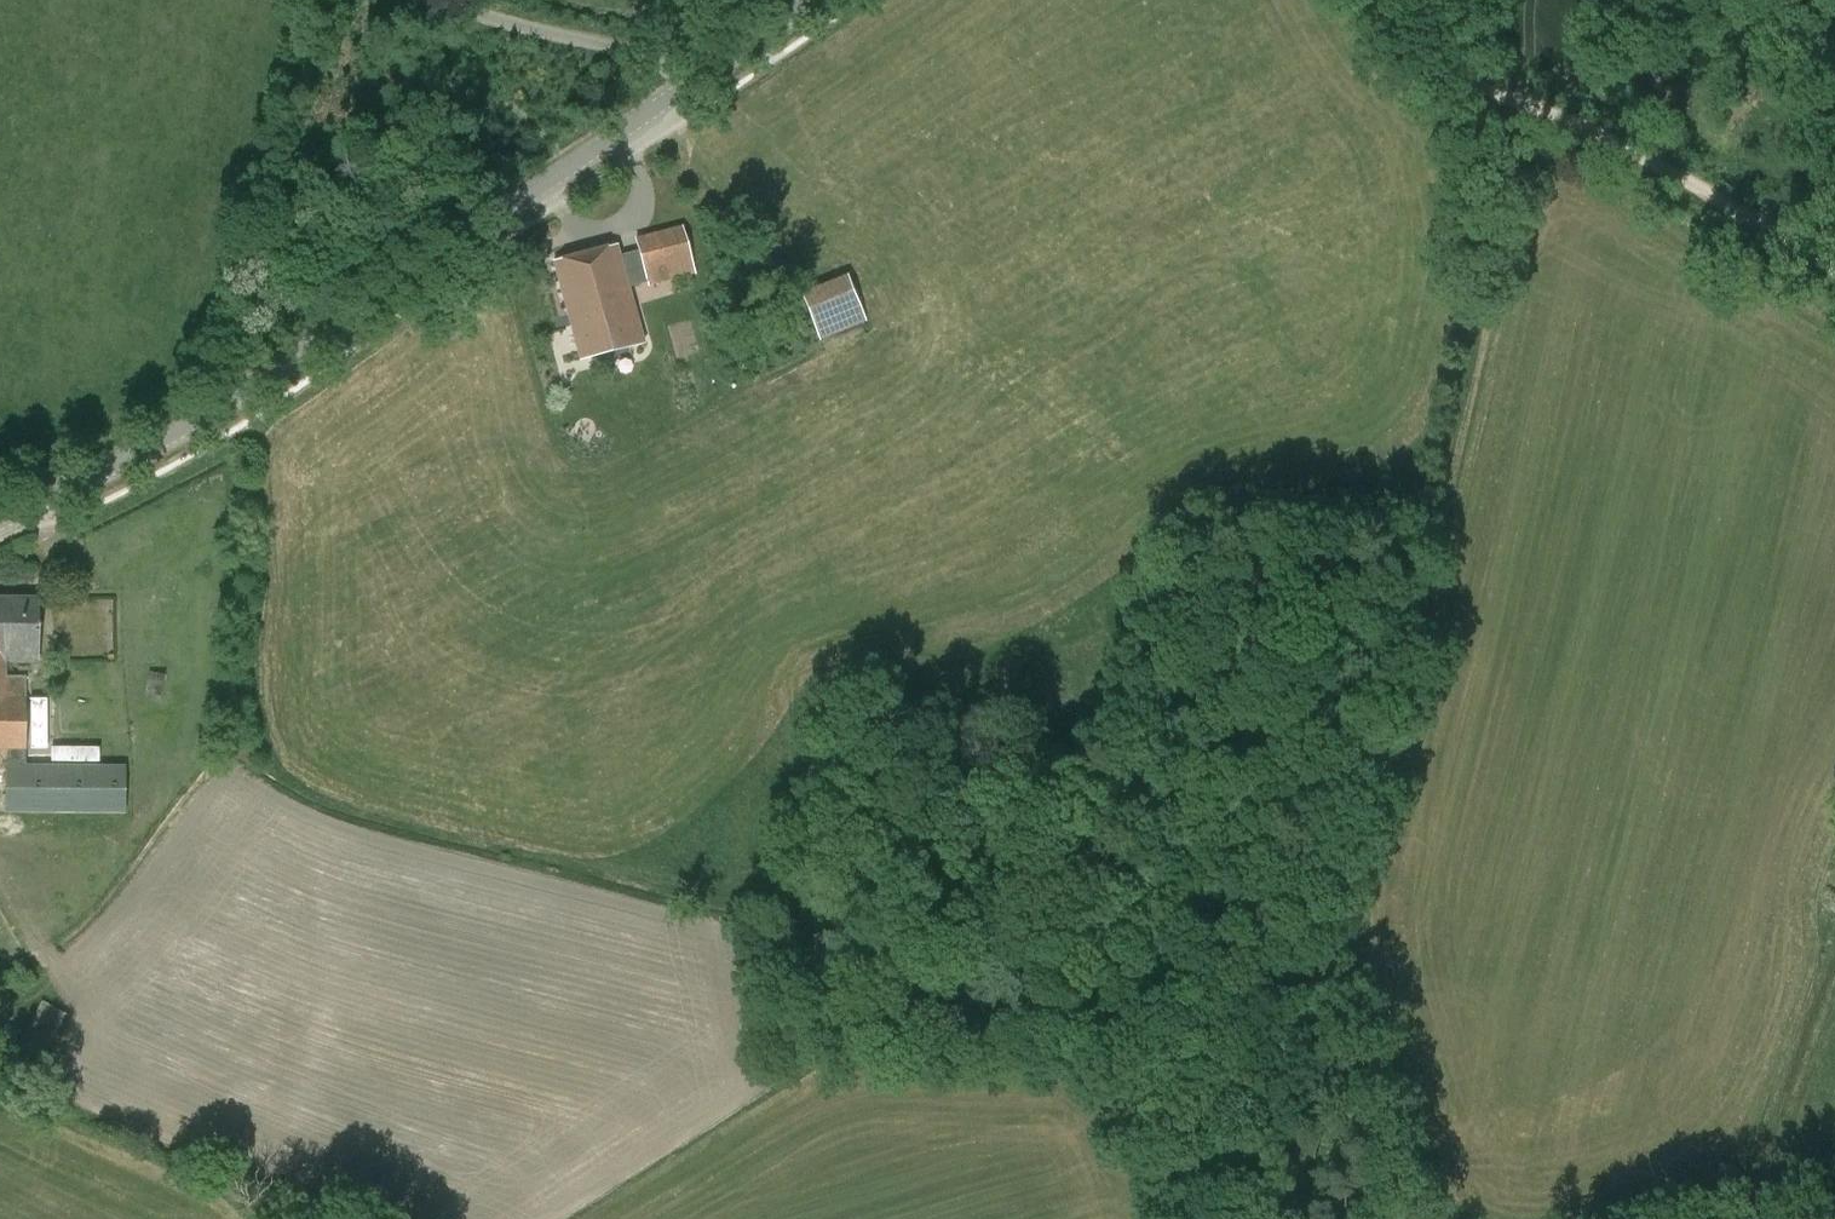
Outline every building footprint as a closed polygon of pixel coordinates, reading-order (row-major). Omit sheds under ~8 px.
[(253,200),(251,207),(260,210),(262,203),(253,200)] [(647,283),(648,288),(696,275),(683,226),(635,239),(638,251),(620,256),(629,288),(647,283)] [(620,256),(617,246),(554,263),(580,360),(644,343),(629,288),(620,256)] [(865,321),(846,274),(800,292),(819,339),(865,321)] [(0,596),(0,750),(5,750),(5,764),(26,764),(26,679),(26,675),(6,675),(6,660),(38,660),(38,596),(0,596)] [(26,764),(5,764),(5,813),(126,813),(126,765),(26,764)] [(42,1001),(17,1044),(42,1058),(66,1014),(42,1001)]
